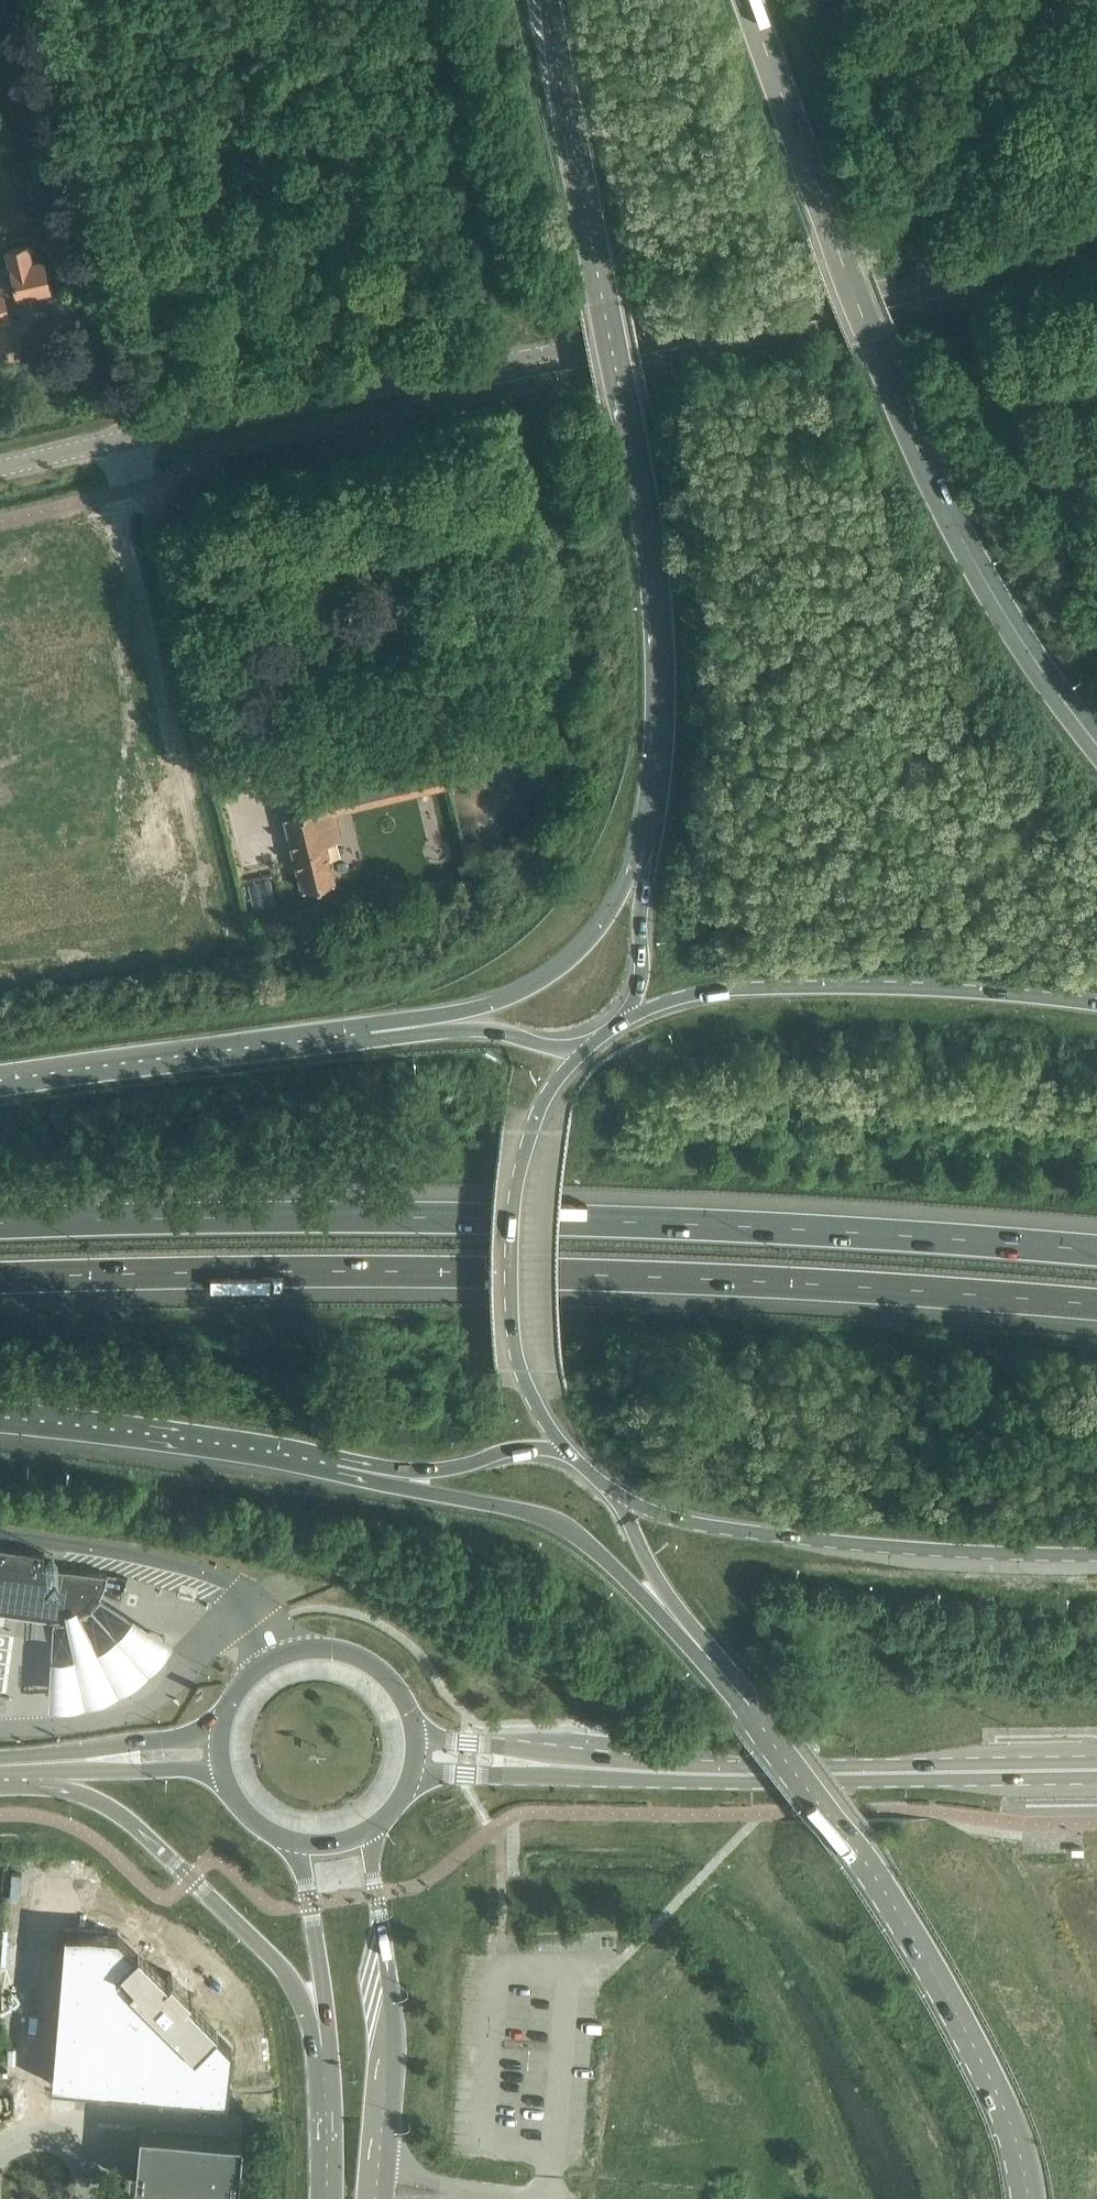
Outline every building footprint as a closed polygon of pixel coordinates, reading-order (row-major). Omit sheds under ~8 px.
[(9,319),(5,300),(49,289),(42,258),(31,261),(27,245),(6,250),(9,266),(0,269),(0,321),(9,319)] [(517,736),(511,748),(519,752),(525,740),(517,736)] [(347,856),(329,860),(325,844),(338,841),(330,807),(364,798),(357,768),(313,779),(320,807),(286,815),(304,889),(334,882),(333,878),(351,874),(347,856)] [(530,798),(527,769),(510,770),(513,800),(530,798)] [(464,845),(466,856),(480,853),(478,842),(464,845)] [(3,1605),(36,1609),(50,1611),(54,1611),(65,1611),(76,1607),(86,1600),(93,1591),(98,1580),(105,1582),(107,1573),(42,1564),(44,1552),(0,1546),(0,1604),(3,1605)] [(75,1646),(51,1648),(48,1696),(84,1695),(120,1681),(148,1662),(172,1635),(132,1606),(116,1624),(98,1637),(78,1597),(71,1597),(66,1601),(75,1646)] [(65,1928),(51,2084),(228,2099),(233,2047),(184,1999),(190,1994),(170,1974),(164,1980),(116,1932),(65,1928)] [(7,2005),(0,2010),(0,2031),(1,2037),(19,2026),(7,2005)] [(139,2127),(134,2183),(237,2192),(242,2136),(139,2127)] [(133,2198),(236,2198),(237,2192),(134,2183),(133,2198)]
